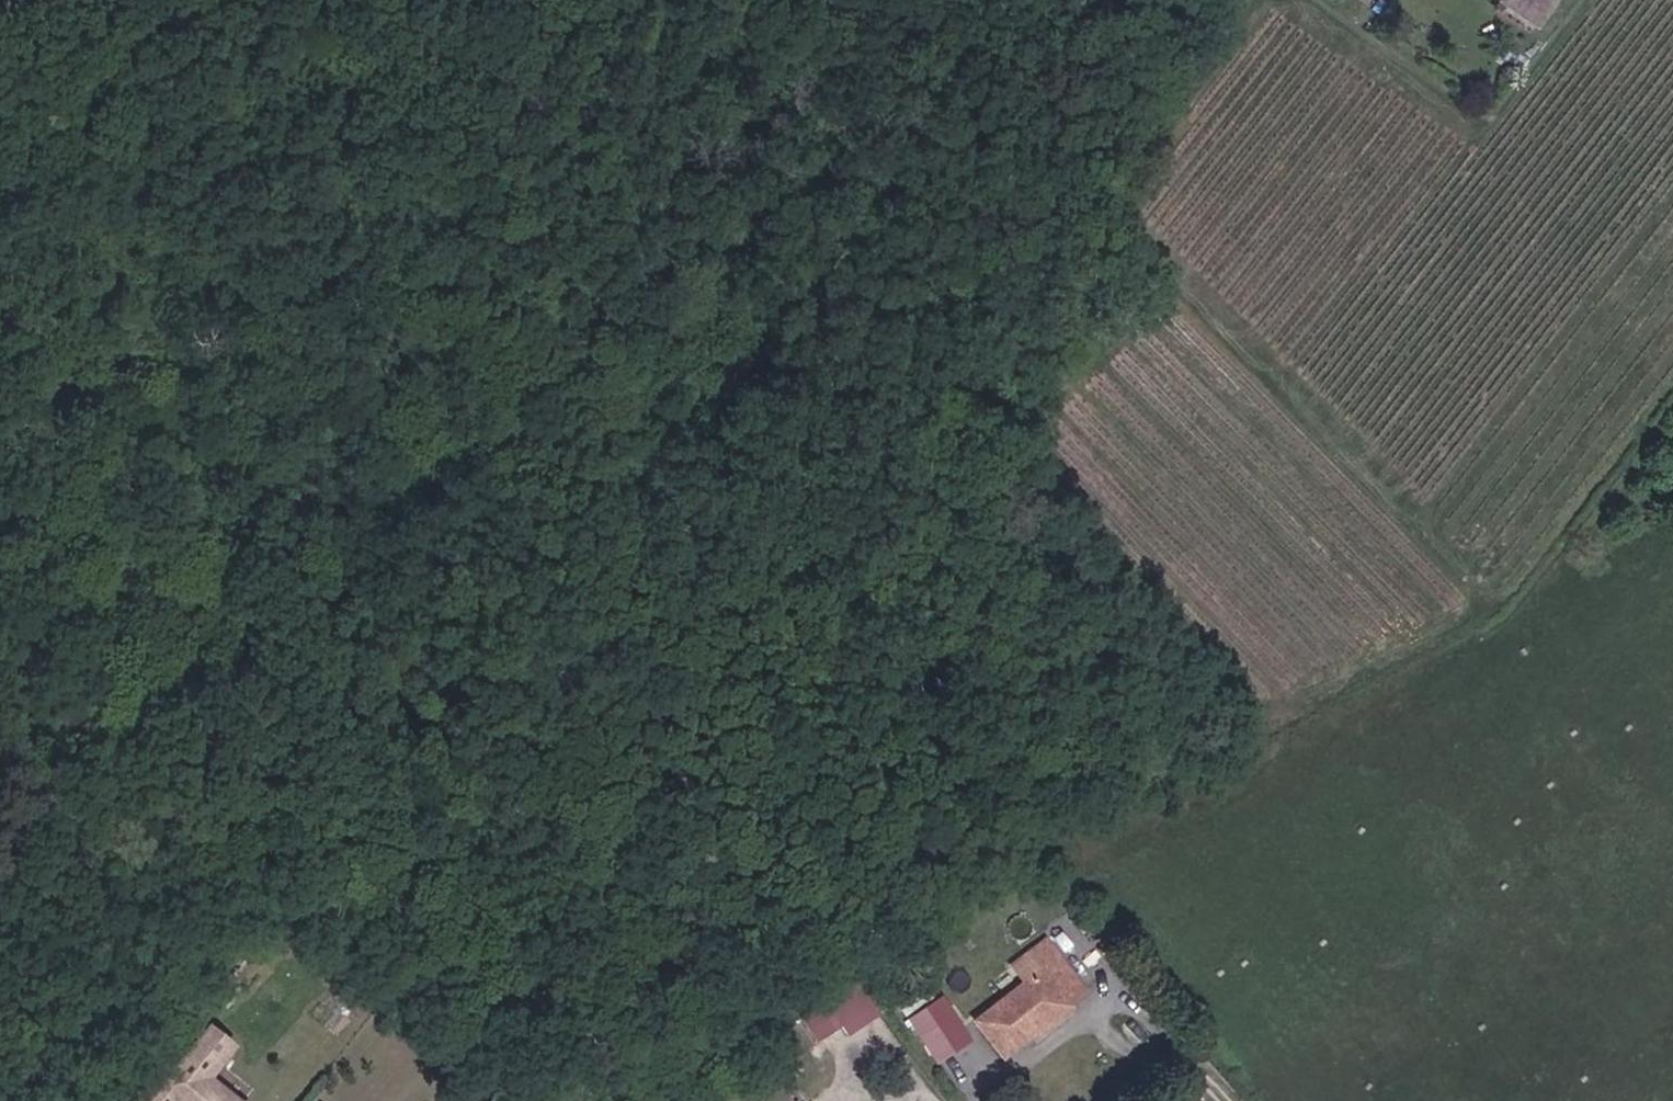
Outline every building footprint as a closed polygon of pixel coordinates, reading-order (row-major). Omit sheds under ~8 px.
[(1505,3),(1538,26),(1556,0),(1507,0),(1505,3)] [(1044,940),(1027,954),(1040,970),(974,1022),(1002,1058),(1085,993),(1044,940)] [(797,1014),(817,1040),(839,1023),(847,1033),(879,1009),(851,973),(797,1014)] [(942,990),(905,1015),(936,1060),(973,1035),(942,990)] [(207,1029),(149,1100),(230,1100),(207,1082),(232,1050),(207,1029)]
